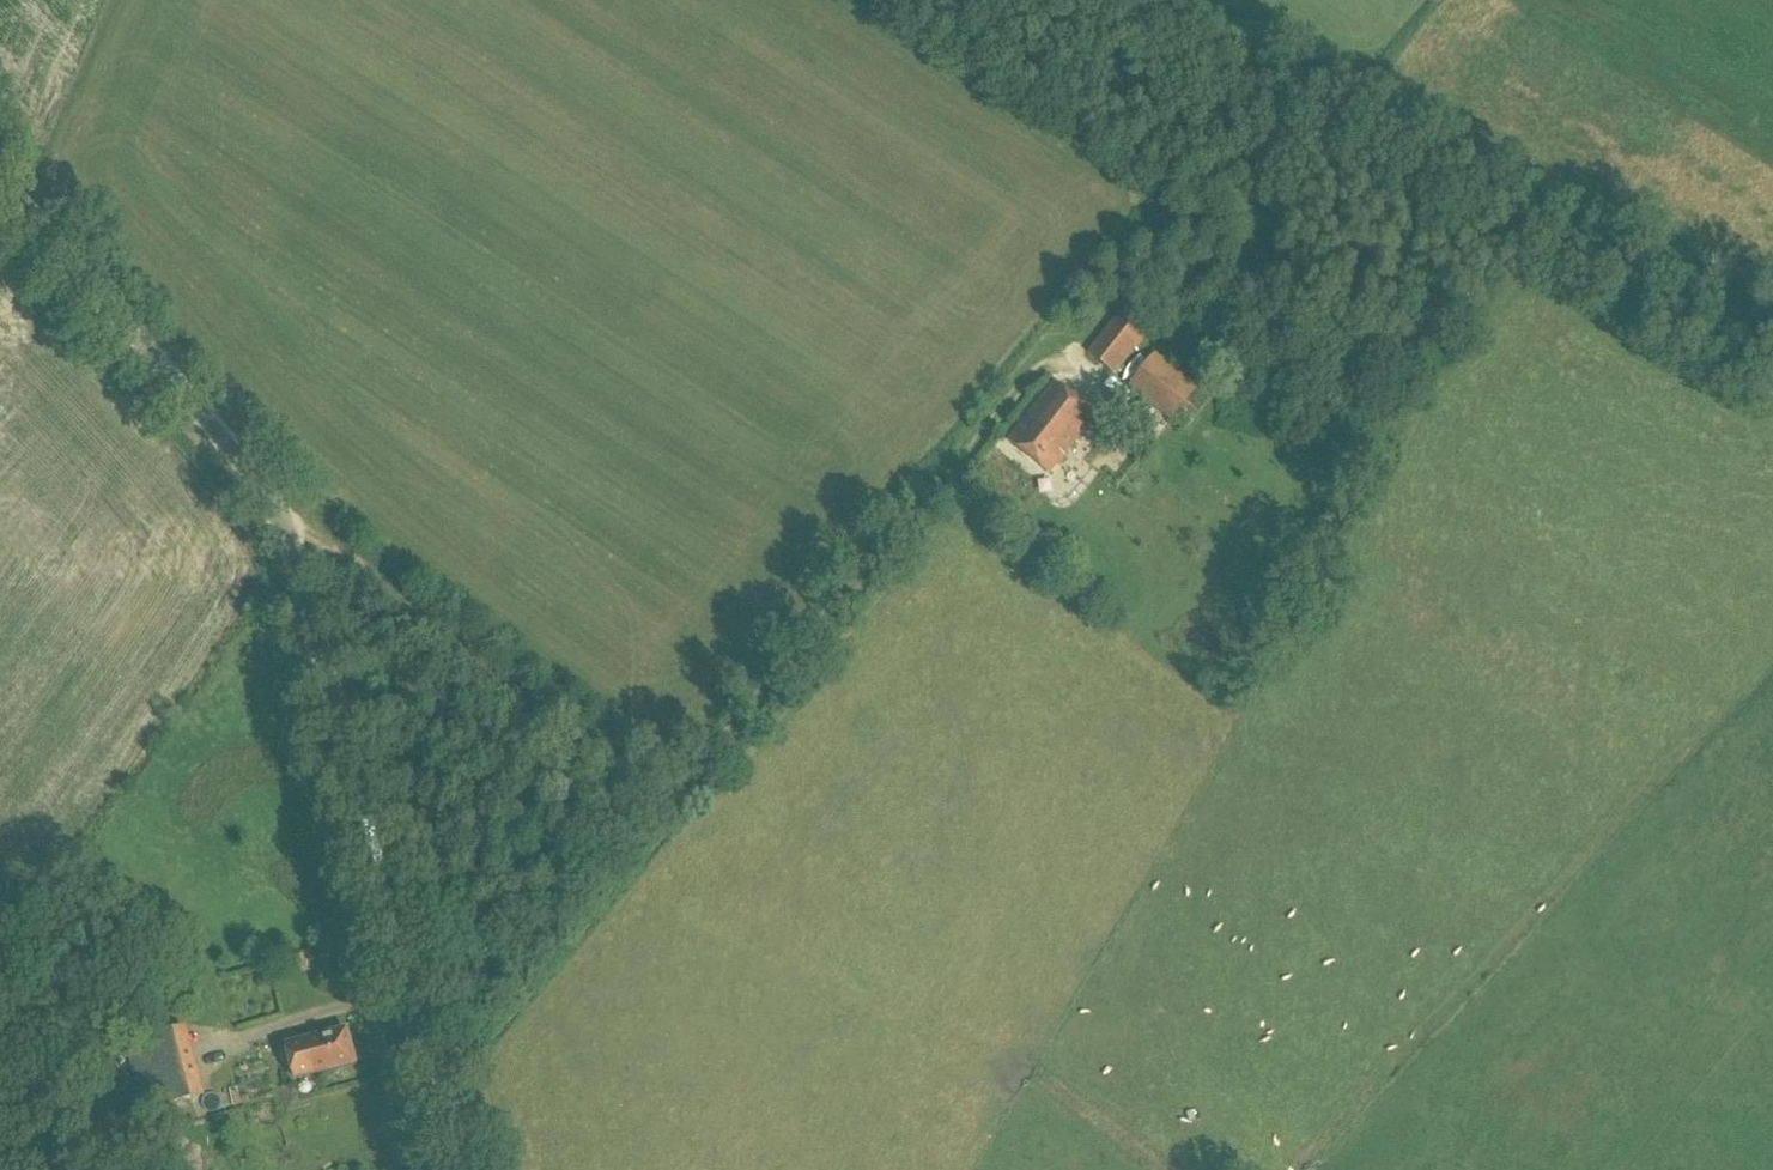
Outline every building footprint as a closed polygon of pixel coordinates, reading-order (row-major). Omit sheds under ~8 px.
[(1088,353),(1115,375),(1148,333),(1120,311),(1088,353)] [(1126,387),(1183,433),(1210,398),(1154,353),(1126,387)] [(1008,440),(1050,473),(1097,415),(1055,381),(1008,440)] [(1219,410),(1212,420),(1228,430),(1235,420),(1219,410)] [(304,954),(296,956),(298,964),(306,962),(304,954)] [(291,1064),(295,1078),(354,1062),(346,1030),(290,1044),(295,1062),(291,1064)] [(215,1092),(218,1116),(245,1112),(241,1088),(215,1092)]
